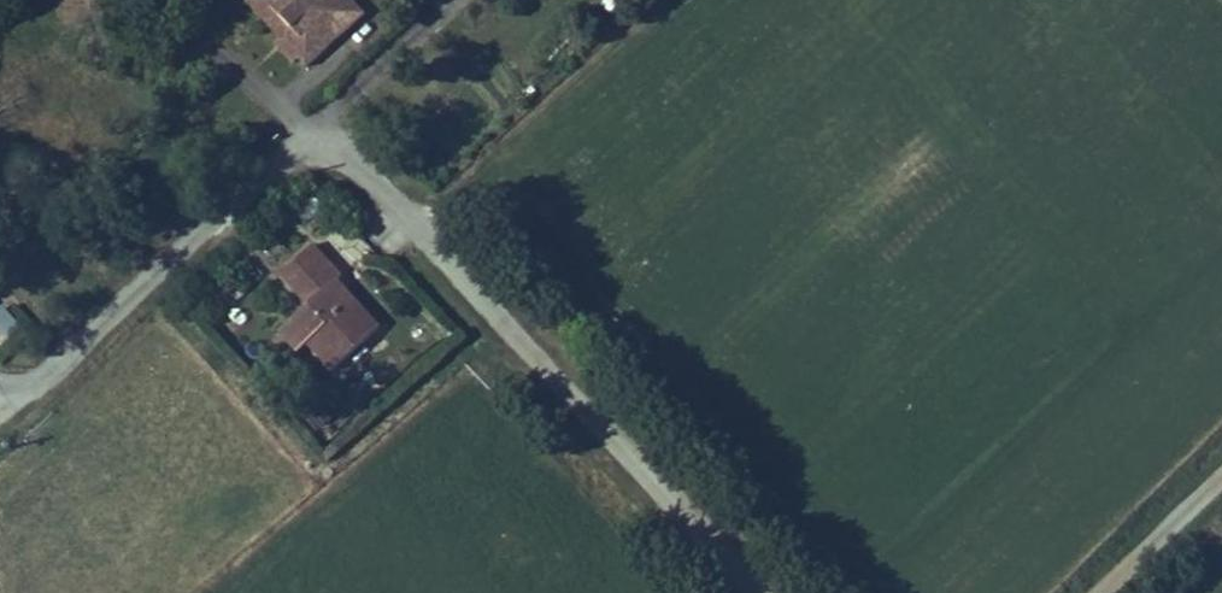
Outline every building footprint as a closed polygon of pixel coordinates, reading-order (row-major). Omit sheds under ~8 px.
[(259,17),(268,10),(260,0),(245,0),(259,17)] [(342,0),(260,0),(268,10),(259,17),(279,40),(273,45),(292,67),(298,62),(303,68),(359,21),(342,0)] [(369,326),(328,283),(339,273),(311,243),(277,274),(304,304),(275,331),(293,350),(300,344),(309,336),(332,361),(369,326)] [(380,317),(339,273),(328,283),(369,326),(380,317)] [(21,324),(0,300),(0,335),(4,339),(21,324)] [(323,369),(332,361),(309,336),(300,344),(323,369)]
